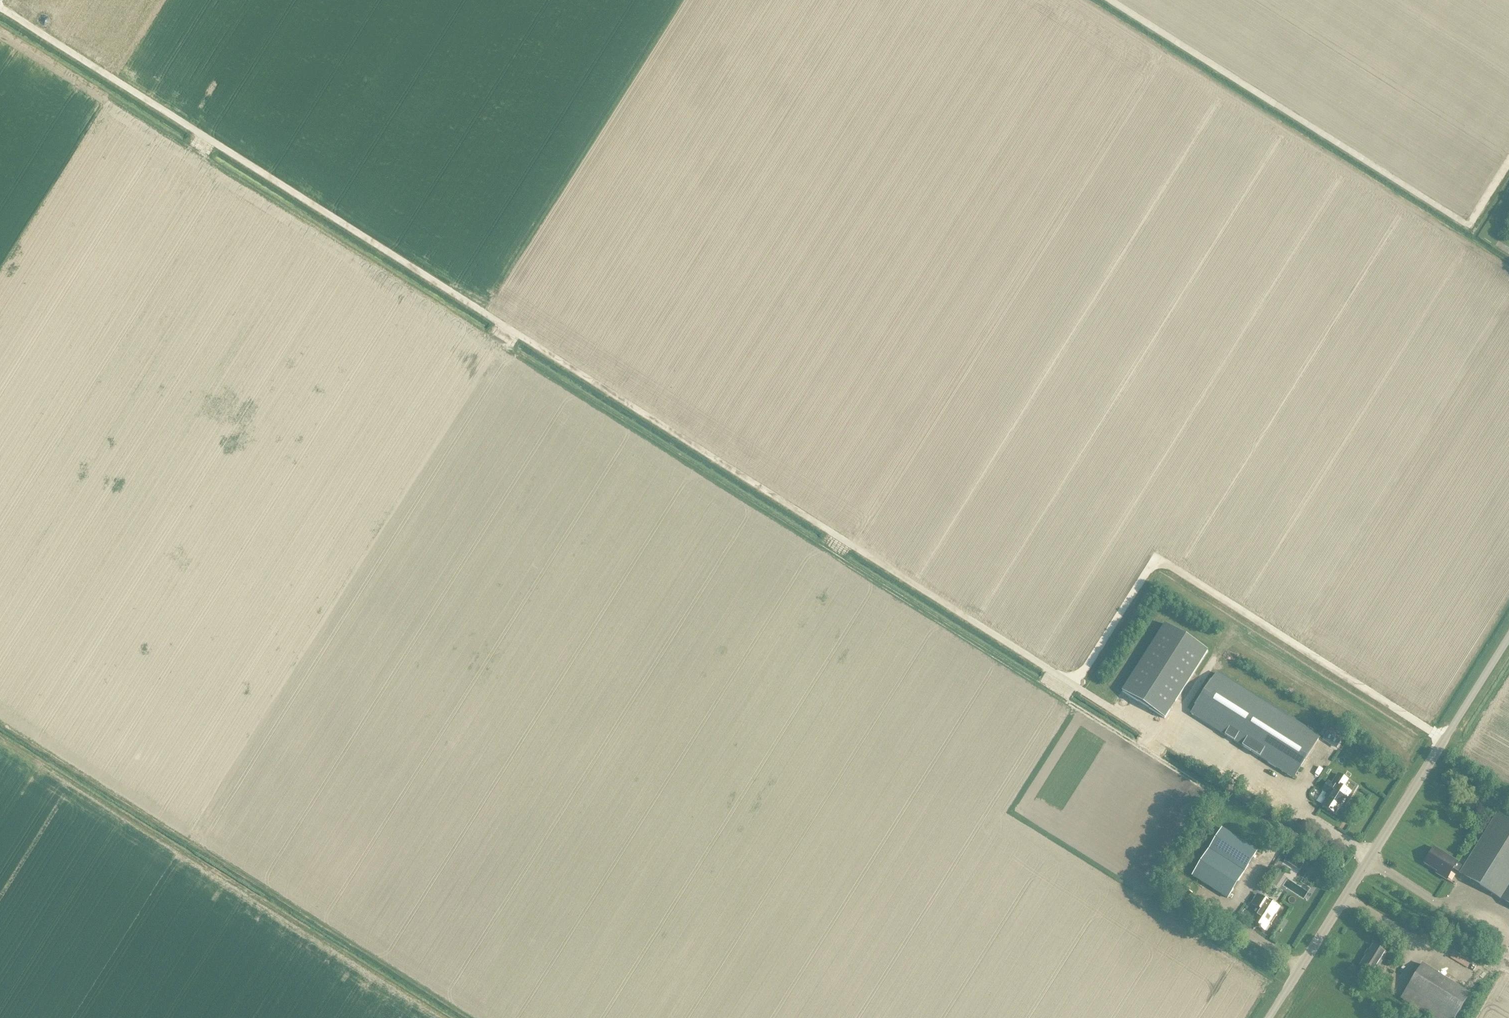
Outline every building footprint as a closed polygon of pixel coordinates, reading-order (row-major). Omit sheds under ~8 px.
[(1489,242),(1507,253),(1508,250),(1508,246),(1493,236),(1489,242)] [(1121,692),(1164,719),(1208,651),(1165,624),(1121,692)] [(1319,738),(1217,672),(1191,713),(1293,778),(1319,738)] [(1343,736),(1330,728),(1323,738),(1337,747),(1343,736)] [(1260,767),(1264,760),(1252,753),(1248,760),(1260,767)] [(1345,802),(1351,793),(1344,788),(1348,781),(1337,774),(1331,784),(1327,782),(1322,790),(1328,794),(1321,805),(1336,815),(1344,801),(1345,802)] [(1496,813),(1462,868),(1459,873),(1500,899),(1508,885),(1508,821),(1496,813)] [(1222,828),(1209,849),(1244,871),(1257,850),(1222,828)] [(1459,873),(1462,868),(1456,863),(1457,862),(1433,847),(1424,863),(1435,870),(1434,872),(1445,878),(1452,867),(1459,871),(1458,872),(1459,873)] [(1227,897),(1244,871),(1209,849),(1192,875),(1227,897)] [(1500,899),(1508,904),(1508,885),(1500,899)] [(1264,930),(1279,907),(1263,897),(1256,907),(1259,908),(1251,921),(1259,927),(1260,928),(1261,928),(1264,930)] [(1373,974),(1386,953),(1372,945),(1360,965),(1373,974)] [(1470,994),(1422,964),(1400,998),(1431,1017),(1454,1017),(1470,994)]
